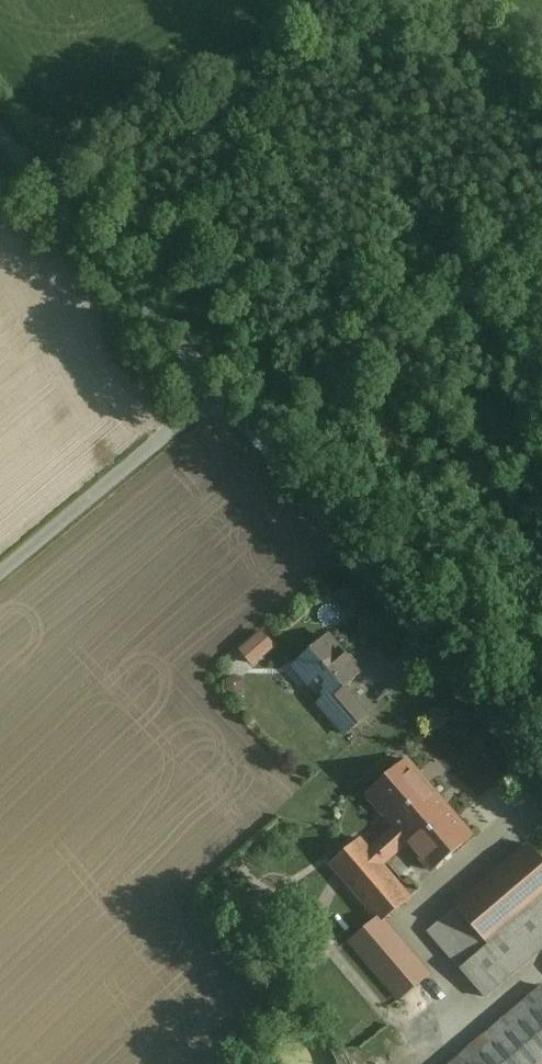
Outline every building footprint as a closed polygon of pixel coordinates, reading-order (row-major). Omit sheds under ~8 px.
[(256,664),(280,644),(265,626),(241,645),(256,664)] [(323,700),(325,702),(341,688),(359,672),(329,637),(299,662),(313,678),(309,682),(323,700)] [(365,717),(341,688),(325,702),(323,700),(317,705),(342,735),(365,717)] [(365,792),(393,827),(407,844),(431,872),(471,838),(404,760),(365,792)] [(381,865),(407,844),(393,827),(367,850),(356,839),(330,862),(376,916),(337,951),(389,1012),(427,979),(381,923),(408,898),(381,865)] [(528,845),(425,932),(482,999),(541,948),(541,862),(528,845)] [(387,1031),(326,959),(297,984),(358,1056),(387,1031)] [(541,989),(453,1063),(541,1063),(541,990),(541,989)]
